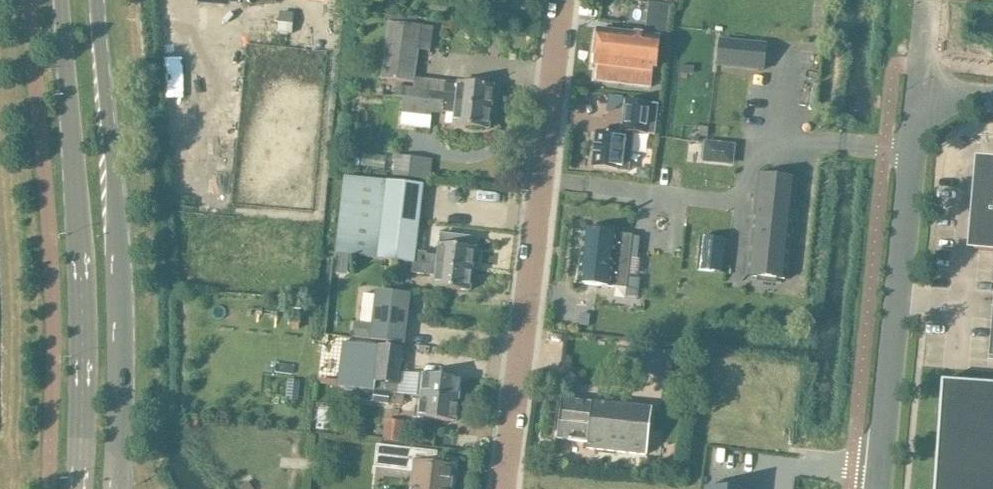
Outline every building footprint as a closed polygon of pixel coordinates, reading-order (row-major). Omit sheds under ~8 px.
[(669,5),(662,4),(648,3),(644,36),(597,30),(593,65),(597,66),(595,81),(651,87),(653,70),(655,70),(659,38),(665,39),(669,5)] [(413,83),(417,50),(420,27),(388,23),(381,79),(413,83)] [(420,26),(420,27),(417,50),(429,51),(432,28),(420,26)] [(720,40),(717,66),(763,70),(765,45),(720,40)] [(457,82),(456,85),(445,84),(444,93),(395,87),(394,97),(402,98),(490,108),(491,103),(493,103),(494,92),(493,90),(493,87),(457,82)] [(607,95),(606,112),(610,113),(622,104),(623,97),(607,95)] [(490,108),(402,98),(401,112),(442,117),(442,113),(453,114),(451,125),(488,129),(488,127),(491,125),(492,114),(490,113),(490,108)] [(595,133),(591,168),(628,172),(633,133),(654,135),(656,122),(658,105),(646,104),(626,102),(623,131),(622,131),(622,136),(595,133)] [(689,142),(689,151),(701,152),(701,143),(689,142)] [(430,180),(432,161),(395,157),(393,176),(430,180)] [(981,171),(978,202),(981,202),(980,219),(977,218),(974,250),(992,251),(992,172),(981,171)] [(437,268),(471,271),(472,265),(474,265),(475,254),(473,251),(474,249),(470,248),(471,238),(440,235),(438,256),(426,255),(427,253),(414,252),(422,185),(343,176),(335,254),(412,262),(411,264),(426,266),(426,265),(437,266),(437,268)] [(755,192),(746,276),(786,280),(795,197),(797,180),(757,176),(755,192)] [(584,231),(578,284),(610,287),(626,289),(632,236),(616,234),(584,231)] [(723,273),(726,241),(701,238),(698,270),(723,273)] [(425,275),(426,266),(411,264),(410,273),(425,275)] [(471,275),(471,271),(437,268),(435,287),(469,291),(469,289),(472,287),(473,275),(471,275)] [(355,322),(353,337),(370,339),(403,343),(409,296),(376,292),(376,296),(363,295),(360,322),(355,322)] [(373,391),(403,395),(403,394),(398,394),(403,349),(342,342),(337,385),(332,385),(332,387),(373,391)] [(417,396),(456,401),(457,398),(459,396),(461,385),(458,385),(459,379),(419,375),(417,396)] [(941,382),(934,488),(992,488),(992,386),(941,382)] [(401,405),(403,395),(373,391),(332,387),(330,401),(343,403),(344,398),(401,405)] [(456,403),(456,401),(417,396),(414,418),(454,422),(455,416),(457,417),(458,406),(456,403)] [(591,404),(561,400),(557,439),(587,443),(586,449),(646,455),(651,409),(591,403),(591,404)] [(385,421),(383,441),(400,442),(402,427),(403,423),(385,421)] [(451,466),(415,462),(412,488),(448,488),(451,466)]
